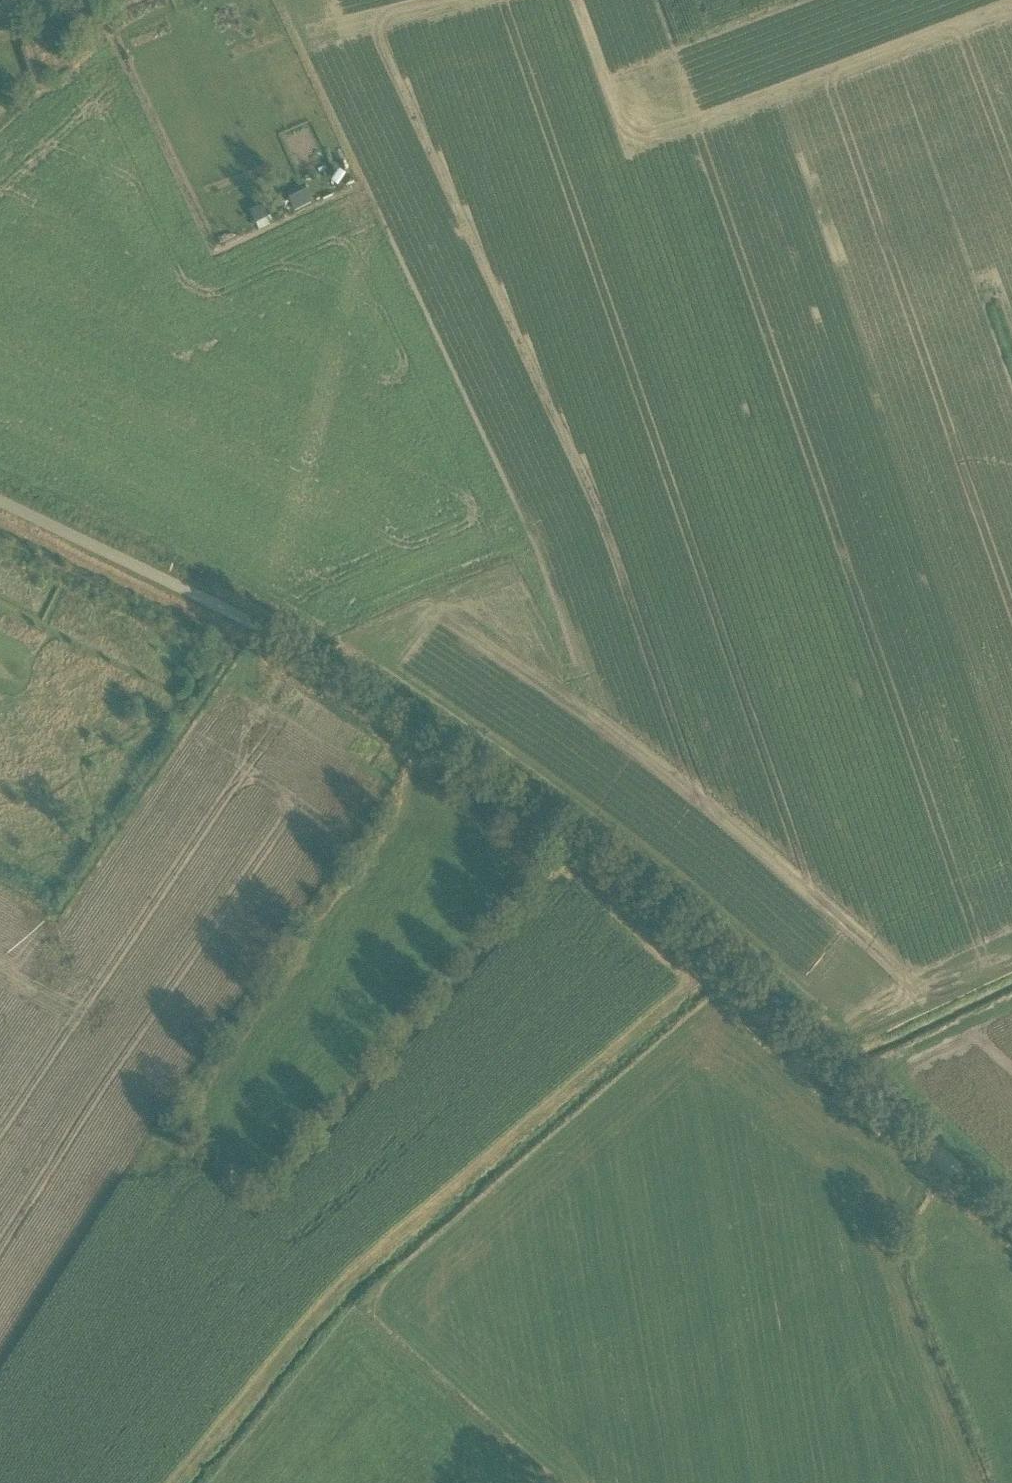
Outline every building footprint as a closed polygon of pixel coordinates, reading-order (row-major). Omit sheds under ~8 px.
[(260,206),(250,211),(255,222),(265,217),(260,206)]
